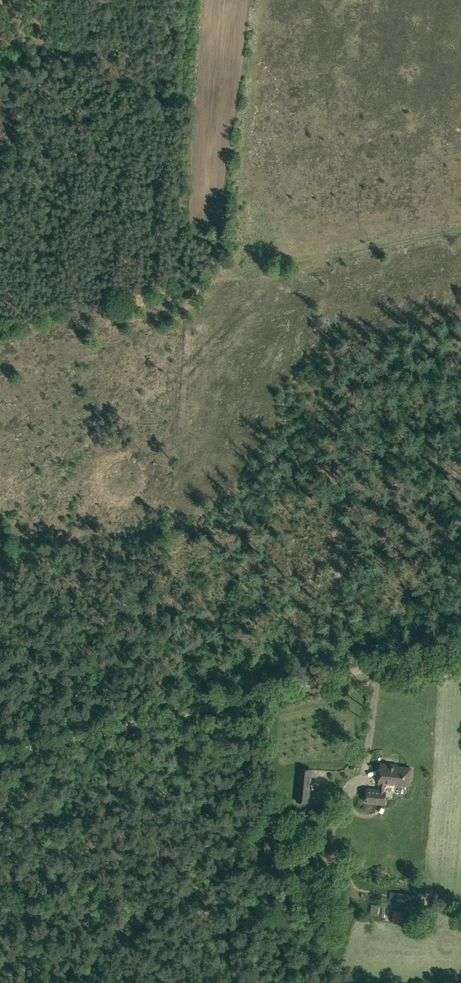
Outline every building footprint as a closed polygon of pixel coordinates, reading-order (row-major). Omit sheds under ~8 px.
[(410,785),(412,769),(391,766),(391,765),(382,764),(380,783),(381,783),(380,790),(367,789),(366,801),(384,803),(386,789),(385,789),(386,783),(402,785),(402,784),(410,785)] [(300,767),(296,801),(310,803),(314,768),(300,767)] [(419,895),(391,890),(389,900),(417,905),(419,895)]
